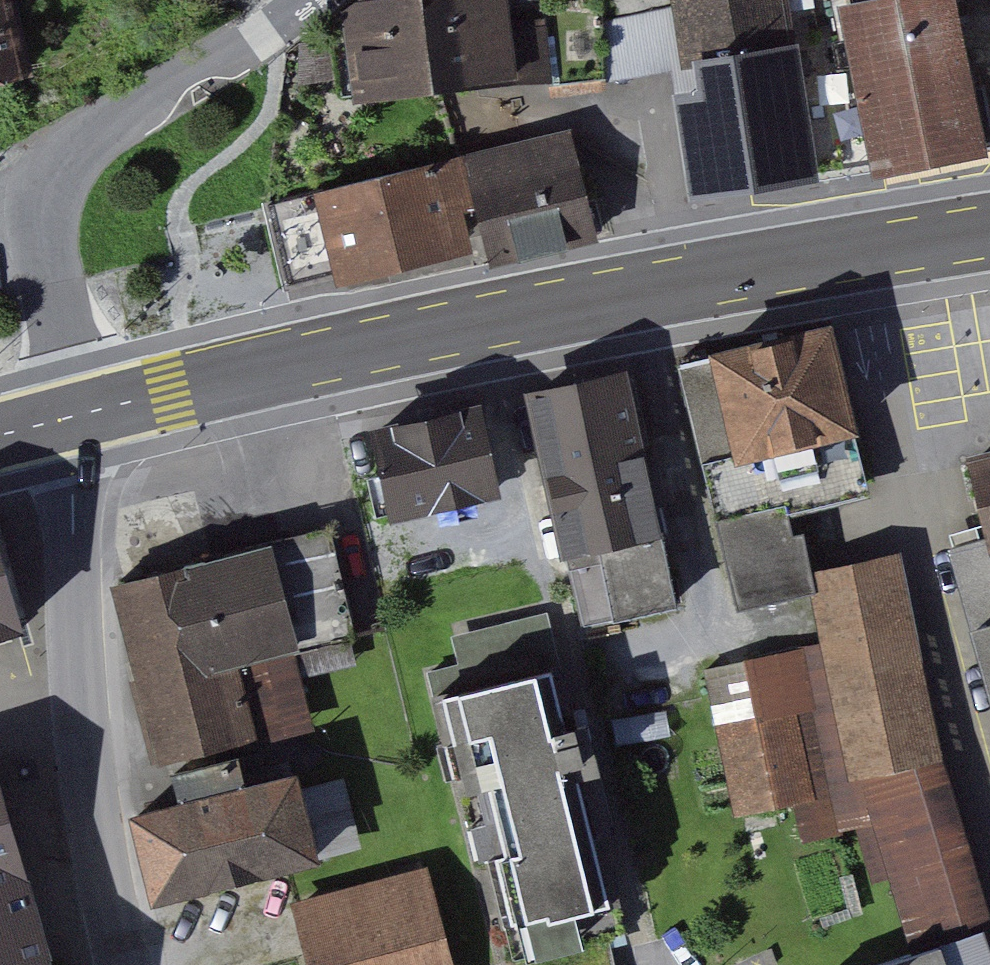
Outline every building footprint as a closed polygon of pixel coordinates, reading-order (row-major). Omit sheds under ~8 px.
[(16,0),(0,0),(0,85),(34,77),(16,0)] [(375,98),(538,82),(530,0),(429,0),(366,6),(375,98)] [(778,0),(705,0),(678,4),(695,117),(672,120),(686,206),(807,187),(778,0)] [(989,162),(989,116),(961,0),(909,0),(847,15),(890,187),(962,169),(989,162)] [(575,136),(467,162),(489,254),(492,267),(600,241),(575,136)] [(467,162),(323,196),(345,289),(489,254),(467,162)] [(854,322),(727,349),(728,355),(752,463),(798,453),(878,436),(854,322)] [(751,664),(716,672),(747,813),(802,801),(809,833),(864,821),(905,947),(989,920),(989,915),(942,763),(904,557),(824,571),(798,453),(752,463),(728,355),(685,364),(751,664)] [(548,392),(589,622),(687,605),(645,374),(548,392)] [(499,411),(378,438),(397,526),(518,500),(499,411)] [(969,468),(989,542),(989,462),(969,468)] [(284,531),(303,621),(338,613),(319,524),(284,531)] [(989,678),(989,544),(954,554),(989,678)] [(123,588),(167,771),(324,733),(279,550),(123,588)] [(23,655),(0,574),(0,661),(23,655)] [(631,905),(555,607),(452,634),(460,665),(426,673),(501,964),(631,964),(617,909),(631,905)] [(306,780),(141,824),(162,904),(327,860),(306,780)] [(36,948),(0,824),(0,959),(36,948)] [(303,913),(316,964),(457,964),(436,880),(303,913)] [(878,964),(985,964),(974,932),(878,964)] [(36,948),(0,959),(0,964),(41,964),(36,948)]
